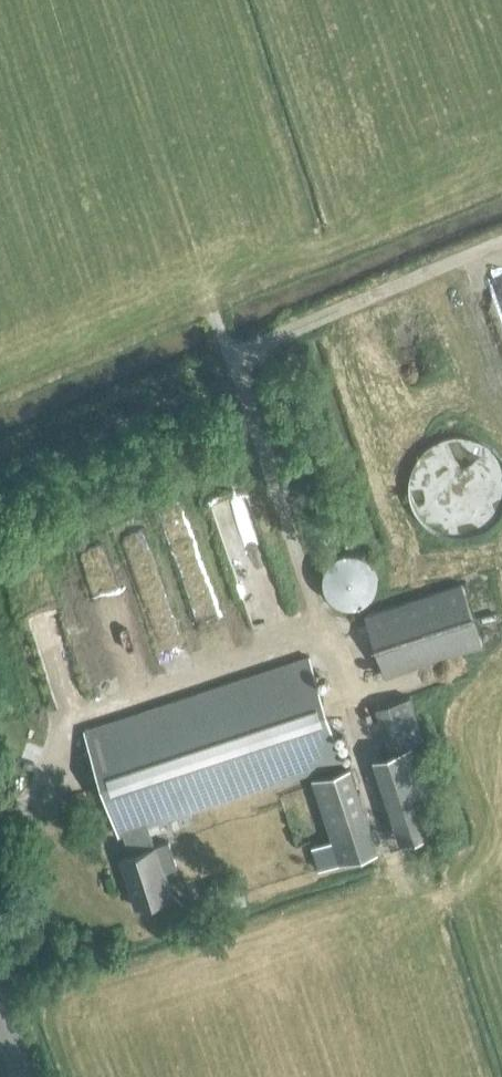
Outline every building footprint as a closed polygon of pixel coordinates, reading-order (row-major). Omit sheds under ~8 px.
[(454,466),(424,477),(442,521),(501,498),(501,481),(501,479),(501,478),(501,463),(460,480),(454,466)] [(267,622),(293,612),(248,492),(222,502),(267,622)] [(171,507),(201,601),(224,594),(194,499),(171,507)] [(138,639),(109,537),(91,542),(128,673),(150,667),(142,638),(138,639)] [(348,551),(340,552),(332,556),(325,563),(321,572),(321,582),(323,590),(328,596),(334,602),(343,605),(353,605),(362,602),(369,596),(373,590),(375,582),(375,572),(371,563),(364,556),(356,552),(348,551)] [(384,676),(415,666),(481,644),(461,583),(364,615),(384,676)] [(207,645),(240,639),(234,598),(201,603),(207,645)] [(146,825),(343,761),(309,656),(84,730),(118,834),(123,833),(130,854),(119,857),(135,906),(171,894),(155,846),(153,846),(146,825)] [(374,708),(388,748),(422,736),(408,696),(374,708)] [(349,765),(310,778),(337,863),(376,850),(349,765)] [(239,894),(250,894),(250,873),(240,873),(239,894)]
